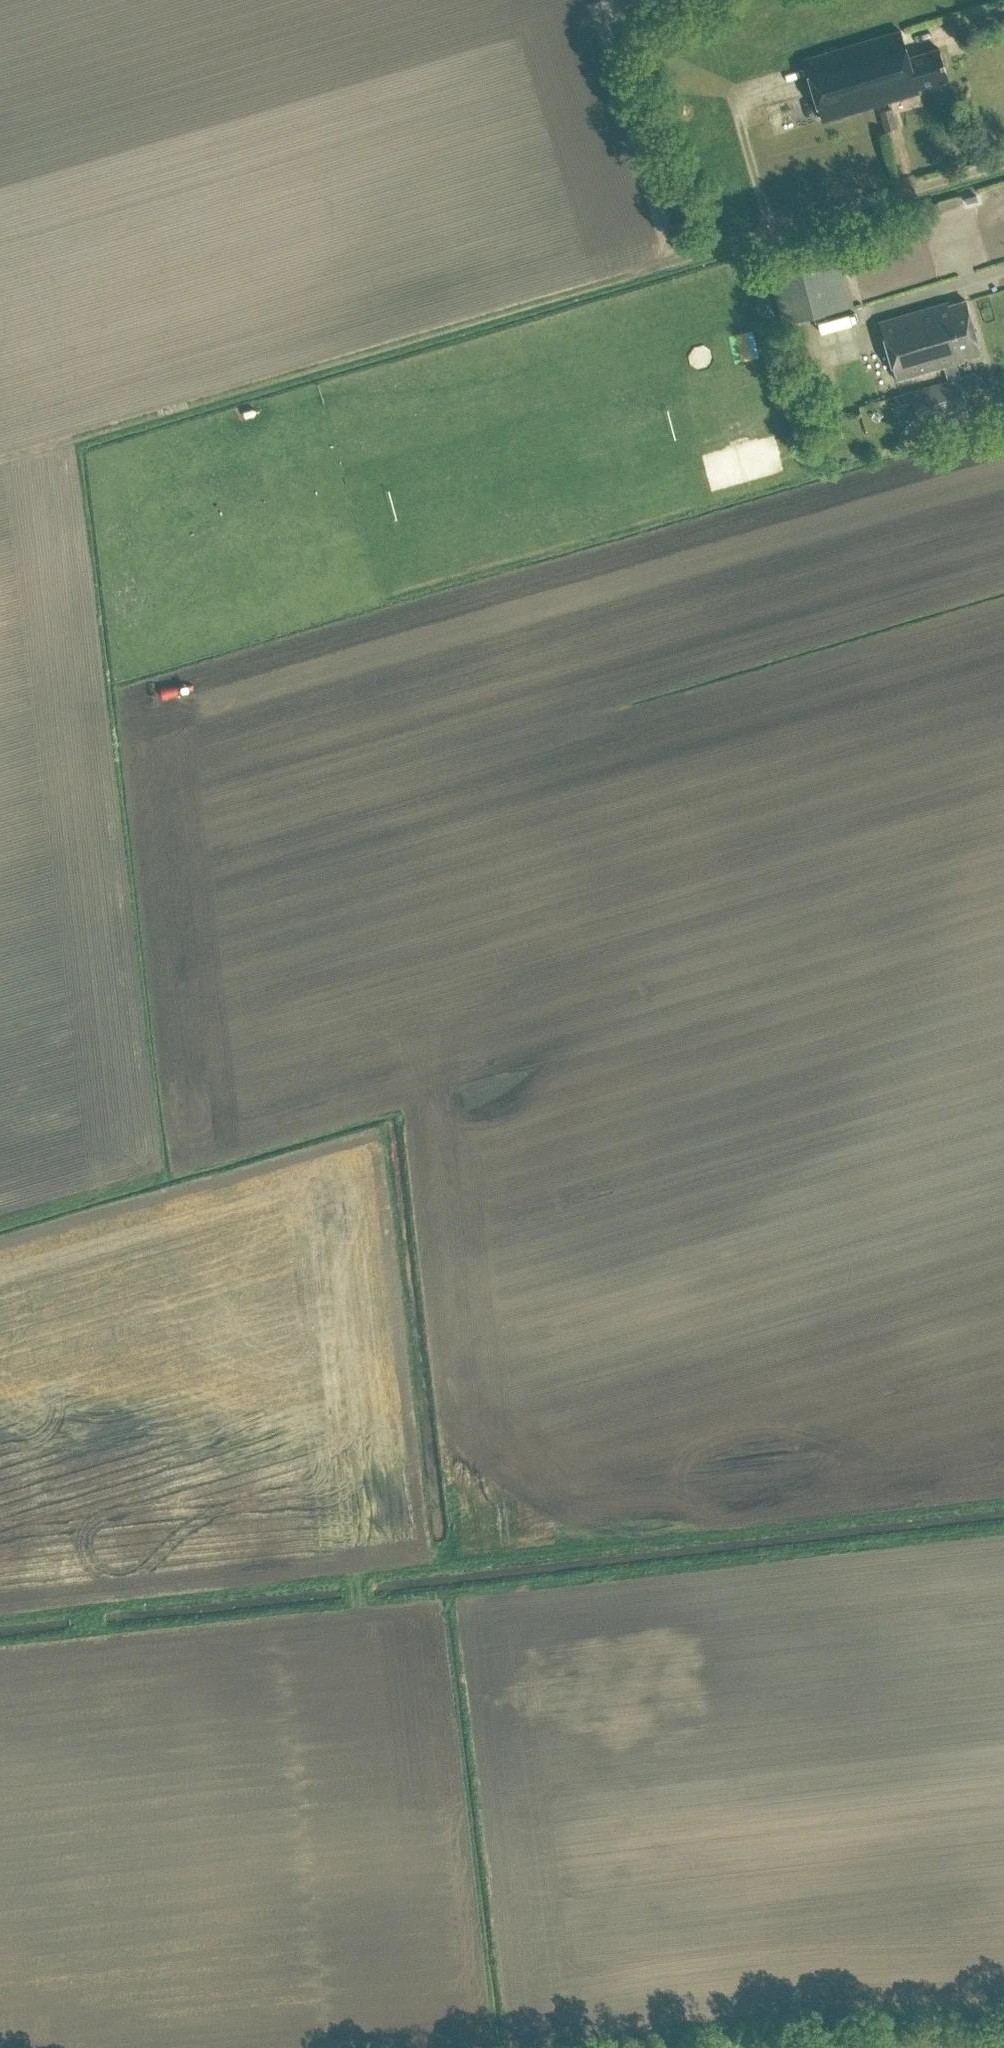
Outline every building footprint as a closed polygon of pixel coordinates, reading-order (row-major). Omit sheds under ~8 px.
[(804,60),(823,122),(919,92),(918,88),(949,79),(940,49),(909,58),(901,31),(804,60)] [(880,112),(885,132),(898,128),(893,109),(880,112)] [(765,258),(781,321),(854,304),(837,238),(765,258)] [(899,380),(943,367),(946,377),(892,393),(897,411),(913,406),(917,420),(967,406),(963,392),(979,387),(974,370),(960,374),(956,363),(969,360),(968,358),(985,352),(970,299),(952,304),(951,302),(882,323),(899,380)] [(925,441),(921,428),(911,431),(907,418),(896,421),(903,448),(925,441)]
